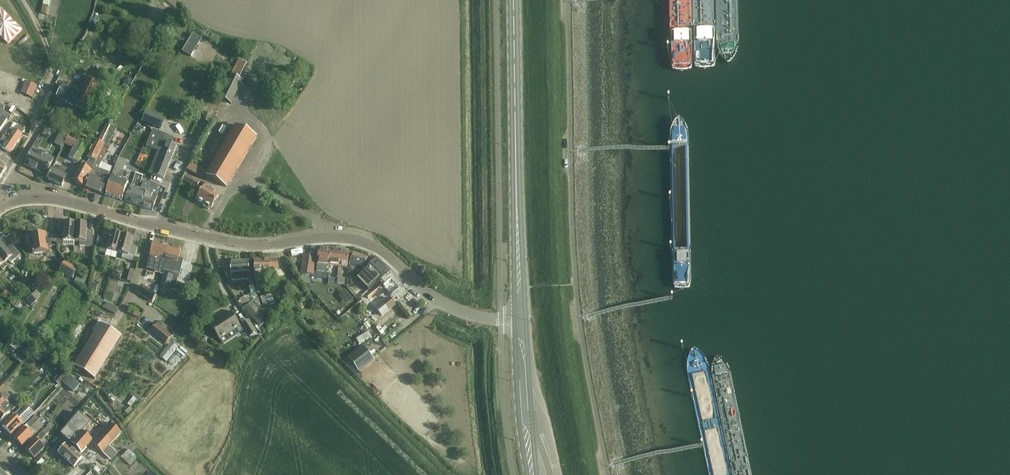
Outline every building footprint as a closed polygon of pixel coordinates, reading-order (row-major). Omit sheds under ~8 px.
[(46,14),(49,0),(44,0),(41,13),(46,14)] [(168,14),(158,7),(153,13),(164,20),(168,14)] [(170,34),(172,30),(177,24),(172,21),(168,28),(167,27),(165,30),(170,34)] [(185,47),(180,54),(189,59),(193,52),(185,47)] [(231,104),(243,82),(231,76),(220,98),(231,104)] [(123,83),(125,84),(128,86),(129,86),(132,81),(126,77),(123,83)] [(22,92),(33,96),(38,84),(27,79),(22,92)] [(86,113),(100,86),(87,79),(79,95),(72,90),(71,92),(63,88),(58,96),(57,96),(57,97),(73,106),(86,114),(86,113)] [(162,99),(168,88),(162,85),(156,95),(162,99)] [(146,112),(141,121),(161,131),(166,122),(146,112)] [(97,161),(105,145),(107,146),(117,129),(106,124),(98,142),(96,141),(87,158),(90,159),(87,164),(83,162),(73,182),(83,187),(92,171),(96,162),(97,161)] [(227,187),(256,137),(235,125),(206,175),(227,187)] [(25,131),(17,126),(15,129),(11,127),(6,134),(5,134),(0,142),(0,145),(3,147),(2,148),(10,153),(25,131)] [(58,129),(56,132),(55,134),(54,134),(50,142),(62,148),(66,140),(68,134),(58,129)] [(153,129),(146,146),(152,149),(157,151),(172,157),(177,146),(162,140),(165,134),(153,129)] [(78,163),(88,145),(79,140),(69,158),(78,163)] [(46,175),(53,160),(44,156),(46,152),(41,150),(40,154),(32,150),(25,165),(46,175)] [(163,179),(172,157),(157,151),(149,173),(163,179)] [(126,167),(128,161),(118,158),(105,195),(122,201),(128,182),(120,179),(125,167),(126,167)] [(112,167),(102,163),(97,161),(96,162),(93,169),(94,169),(90,177),(89,177),(84,187),(103,194),(112,167)] [(202,178),(206,171),(191,163),(187,170),(202,178)] [(62,186),(68,173),(67,169),(61,166),(59,170),(53,167),(48,179),(62,186)] [(131,182),(137,184),(139,174),(133,172),(131,182)] [(197,188),(200,183),(186,175),(183,180),(197,188)] [(141,207),(150,182),(144,180),(141,189),(131,186),(126,202),(141,207)] [(150,182),(141,207),(152,211),(159,196),(158,195),(152,194),(154,188),(159,190),(160,186),(150,182)] [(211,209),(220,195),(212,190),(214,187),(207,183),(196,200),(211,209)] [(58,230),(57,245),(64,245),(74,246),(75,242),(76,224),(67,223),(68,221),(65,220),(64,230),(58,230)] [(76,224),(75,242),(80,242),(80,246),(92,247),(93,232),(87,232),(87,224),(78,224),(79,221),(76,221),(76,224)] [(116,259),(118,253),(122,235),(114,233),(115,231),(112,230),(110,240),(103,238),(99,252),(106,254),(105,256),(116,259)] [(121,258),(127,260),(134,262),(138,247),(131,246),(133,238),(125,236),(125,234),(123,233),(122,235),(118,253),(123,254),(121,258)] [(48,247),(51,246),(50,240),(47,241),(47,235),(31,237),(31,238),(30,238),(31,243),(32,243),(33,254),(49,253),(48,247)] [(146,269),(144,279),(154,281),(156,272),(156,271),(162,273),(164,265),(165,260),(169,246),(154,241),(150,255),(146,269)] [(4,264),(8,260),(11,264),(21,255),(11,244),(6,248),(1,243),(0,244),(0,259),(4,264)] [(165,260),(164,265),(169,267),(170,267),(171,261),(178,263),(181,249),(169,246),(165,260)] [(329,266),(332,249),(320,248),(317,271),(328,272),(329,266)] [(339,267),(341,250),(332,249),(329,266),(339,267)] [(343,274),(342,274),(343,268),(347,268),(350,251),(341,250),(339,267),(338,278),(337,284),(345,284),(345,278),(343,278),(343,274)] [(350,263),(350,267),(348,273),(355,276),(357,270),(356,269),(357,266),(364,268),(368,258),(354,253),(350,263)] [(314,274),(314,269),(316,257),(304,255),(302,267),(301,272),(314,274)] [(365,272),(357,279),(368,290),(375,283),(376,285),(388,273),(377,262),(378,261),(377,261),(374,258),(374,257),(369,261),(372,264),(364,271),(365,272)] [(267,271),(277,271),(277,260),(254,261),(255,279),(257,279),(257,277),(267,276),(267,271)] [(182,261),(178,276),(188,279),(192,264),(182,261)] [(249,280),(250,280),(249,261),(231,262),(232,281),(249,280)] [(78,270),(65,263),(60,271),(73,279),(78,270)] [(175,290),(178,277),(164,274),(162,274),(160,280),(162,280),(159,289),(169,292),(169,289),(175,290)] [(77,275),(74,281),(83,286),(86,279),(77,275)] [(392,297),(400,290),(392,280),(383,287),(382,285),(371,294),(376,300),(387,292),(392,297)] [(142,286),(137,293),(151,302),(156,295),(142,286)] [(26,300),(31,306),(37,301),(41,295),(37,291),(26,300)] [(363,291),(356,297),(360,302),(367,296),(363,291)] [(253,303),(259,298),(255,292),(252,295),(248,297),(253,303)] [(159,293),(156,303),(162,305),(165,294),(159,293)] [(260,298),(266,314),(277,311),(272,294),(260,298)] [(243,295),(238,300),(243,305),(249,300),(243,295)] [(382,316),(394,306),(389,299),(377,309),(382,316)] [(260,327),(268,321),(253,303),(245,310),(260,327)] [(293,314),(295,316),(303,305),(301,303),(293,314)] [(119,310),(107,304),(105,309),(116,315),(119,310)] [(201,320),(196,313),(185,320),(190,327),(201,320)] [(220,340),(240,326),(231,313),(211,326),(220,340)] [(122,337),(106,327),(107,325),(100,320),(93,331),(96,333),(75,367),(96,380),(122,337)] [(250,337),(257,332),(249,320),(242,325),(250,337)] [(10,332),(15,335),(20,327),(15,324),(10,332)] [(166,343),(172,336),(157,324),(151,332),(166,343)] [(167,342),(157,356),(165,361),(174,347),(167,342)] [(22,346),(19,349),(26,356),(30,351),(23,344),(22,346)] [(352,364),(349,367),(361,381),(362,380),(363,382),(367,379),(354,363),(352,364)] [(63,371),(54,381),(59,386),(68,376),(63,371)] [(15,379),(8,374),(0,386),(0,388),(7,392),(15,379)] [(367,379),(364,382),(371,390),(374,387),(367,379)] [(127,393),(119,400),(125,406),(132,399),(127,393)] [(10,413),(19,404),(15,401),(9,407),(0,398),(0,423),(10,413)] [(3,427),(11,435),(22,424),(18,420),(30,408),(25,404),(3,427)] [(98,423),(104,418),(100,412),(94,417),(98,423)] [(79,414),(61,435),(81,454),(92,441),(92,440),(83,433),(91,424),(79,414)] [(30,429),(35,424),(39,420),(35,416),(31,420),(32,420),(24,427),(14,438),(23,447),(33,436),(28,431),(31,429),(30,429)] [(51,430),(50,430),(57,423),(53,420),(47,426),(48,427),(36,439),(25,450),(34,458),(45,448),(39,443),(51,430)] [(104,434),(93,445),(103,454),(111,461),(118,454),(109,446),(121,433),(110,423),(101,432),(104,434)] [(82,458),(67,444),(58,453),(74,467),(82,458)] [(123,446),(117,453),(120,456),(127,449),(123,446)] [(90,461),(96,469),(104,463),(97,455),(90,461)]
